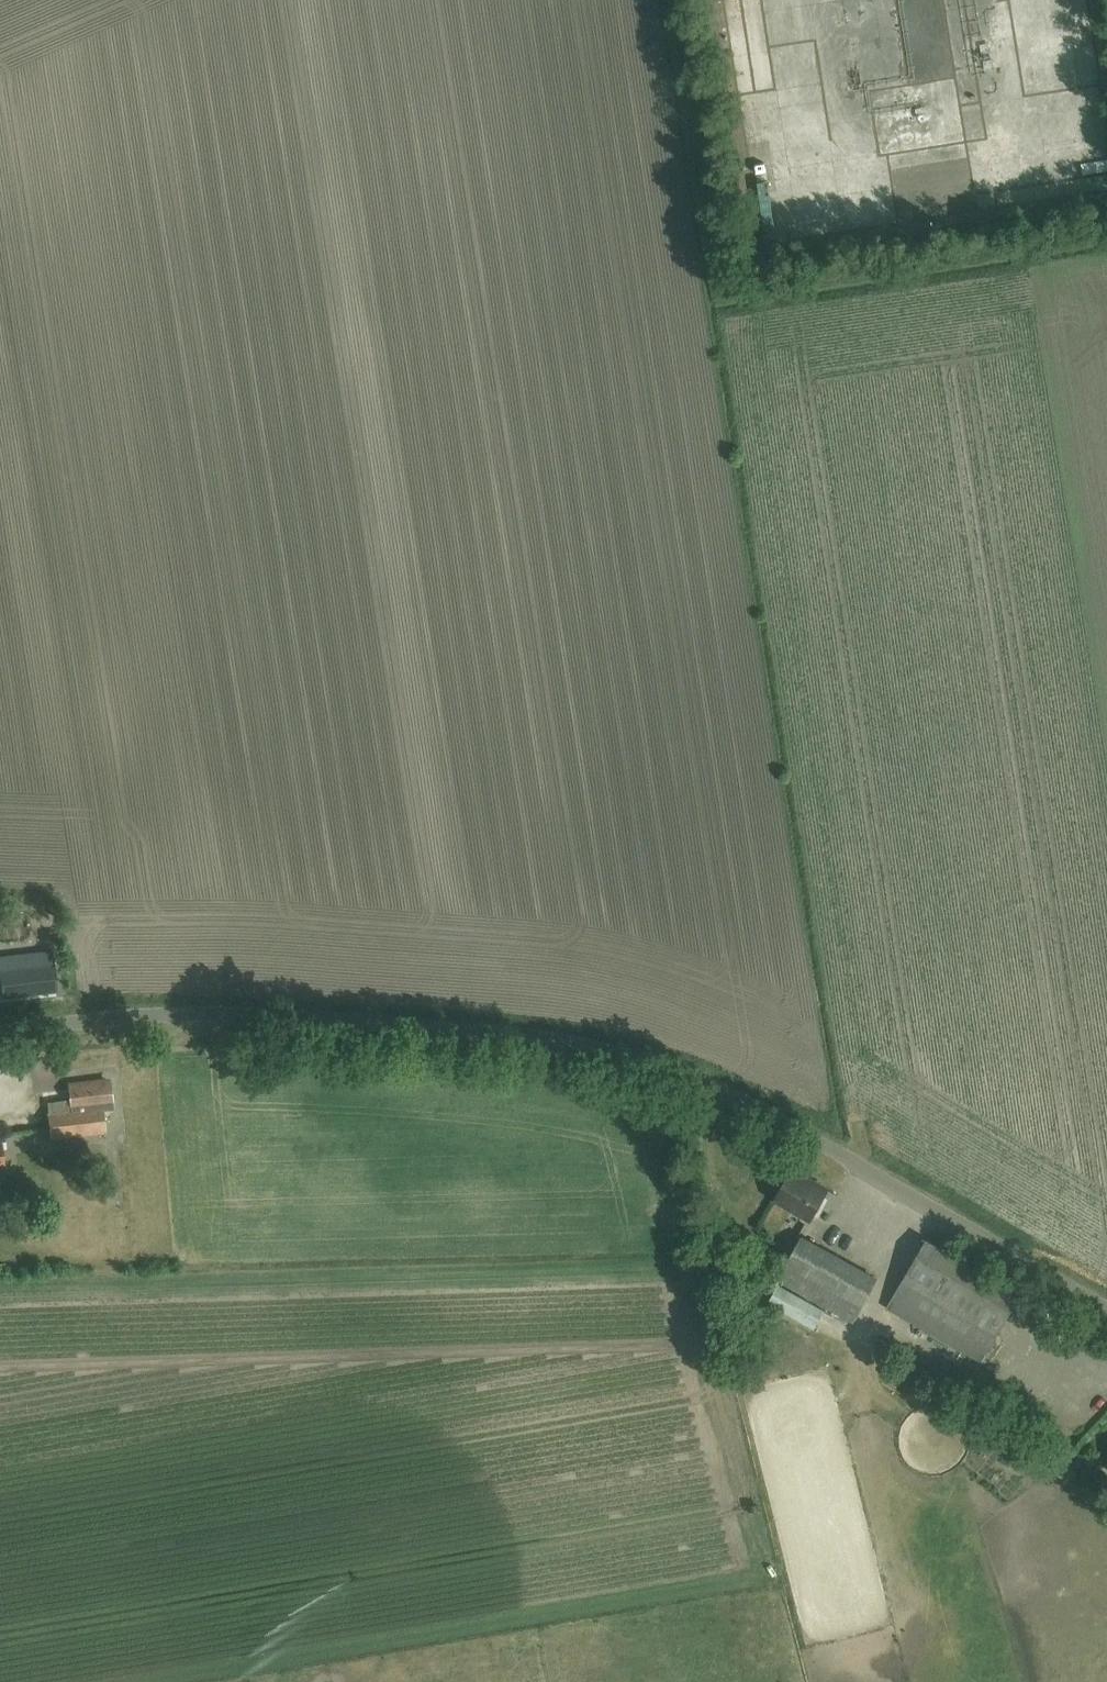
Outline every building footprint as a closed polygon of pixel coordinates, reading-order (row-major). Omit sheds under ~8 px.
[(8,997),(60,991),(56,952),(3,957),(8,997)] [(49,1117),(51,1138),(104,1132),(102,1113),(113,1111),(110,1084),(69,1089),(72,1115),(49,1117)] [(828,1211),(837,1196),(827,1190),(828,1189),(792,1168),(774,1199),(809,1219),(817,1205),(828,1211)] [(852,1323),(878,1277),(801,1234),(775,1280),(852,1323)] [(981,1362),(1021,1294),(925,1239),(886,1307),(981,1362)] [(768,1299),(818,1321),(824,1308),(774,1286),(768,1299)] [(810,1348),(799,1332),(781,1344),(791,1360),(810,1348)]
